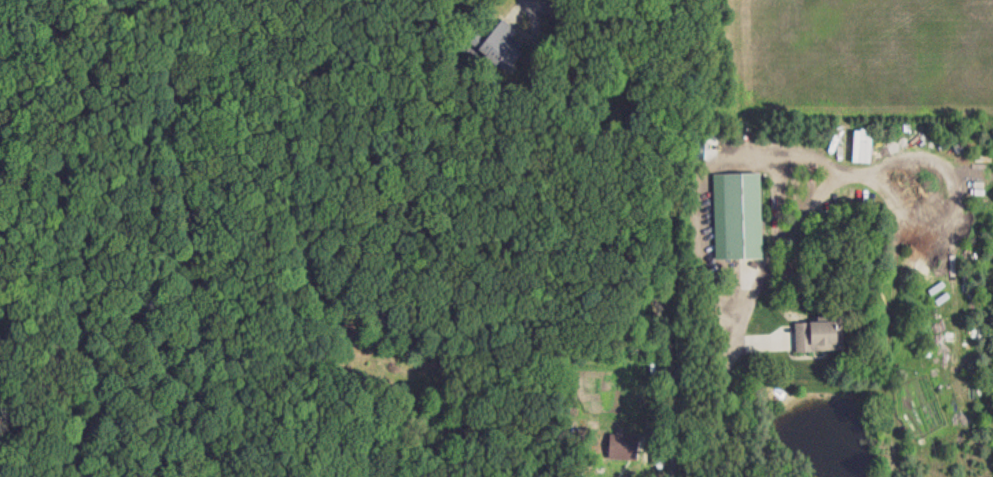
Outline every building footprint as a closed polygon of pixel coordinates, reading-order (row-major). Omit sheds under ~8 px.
[(517,29),(500,18),(487,38),(480,33),(471,47),(495,62),(517,29)] [(870,162),(870,129),(850,129),(850,161),(870,162)] [(760,258),(758,172),(711,173),(713,259),(760,258)] [(831,350),(830,321),(792,322),(793,351),(831,350)] [(606,459),(634,459),(635,431),(606,430),(606,459)]
